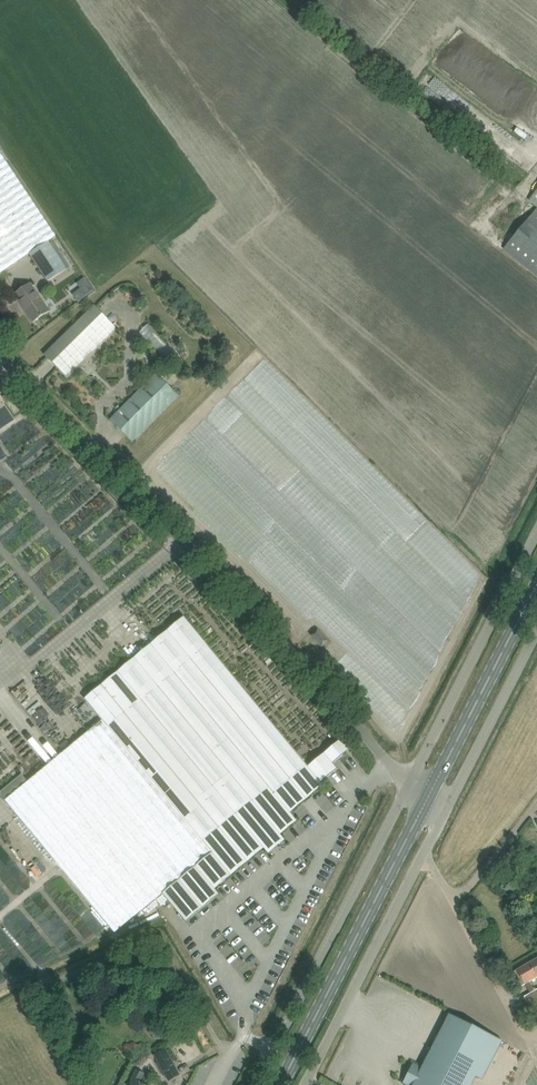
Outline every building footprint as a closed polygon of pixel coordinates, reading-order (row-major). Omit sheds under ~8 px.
[(57,276),(69,267),(51,240),(56,237),(9,167),(0,154),(0,274),(29,254),(48,282),(57,276)] [(529,201),(536,207),(536,191),(529,201)] [(504,249),(536,276),(536,209),(504,249)] [(33,323),(49,311),(30,283),(14,295),(33,323)] [(66,378),(74,371),(116,330),(94,306),(52,347),(44,355),(66,378)] [(153,326),(145,333),(175,366),(184,359),(153,326)] [(132,442),(178,396),(155,374),(117,412),(110,420),(132,442)] [(337,769),(333,763),(349,749),(345,745),(312,772),(184,617),(84,699),(102,720),(5,801),(114,933),(162,893),(185,922),(219,894),(210,883),(292,815),(288,809),(337,769)] [(328,641),(318,630),(311,636),(321,647),(328,641)] [(63,699),(75,696),(71,678),(59,680),(63,699)] [(529,982),(536,978),(536,958),(509,974),(518,989),(525,984),(529,992),(523,996),(532,1011),(528,1014),(531,1020),(536,1016),(536,1015),(536,1014),(536,989),(534,990),(529,982)] [(449,1014),(421,1067),(412,1063),(402,1083),(407,1084),(471,1084),(476,1077),(482,1080),(502,1041),(449,1014)] [(175,1068),(165,1049),(155,1055),(165,1073),(175,1068)] [(139,1083),(143,1074),(136,1071),(132,1080),(133,1080),(131,1084),(143,1084),(139,1083)]
